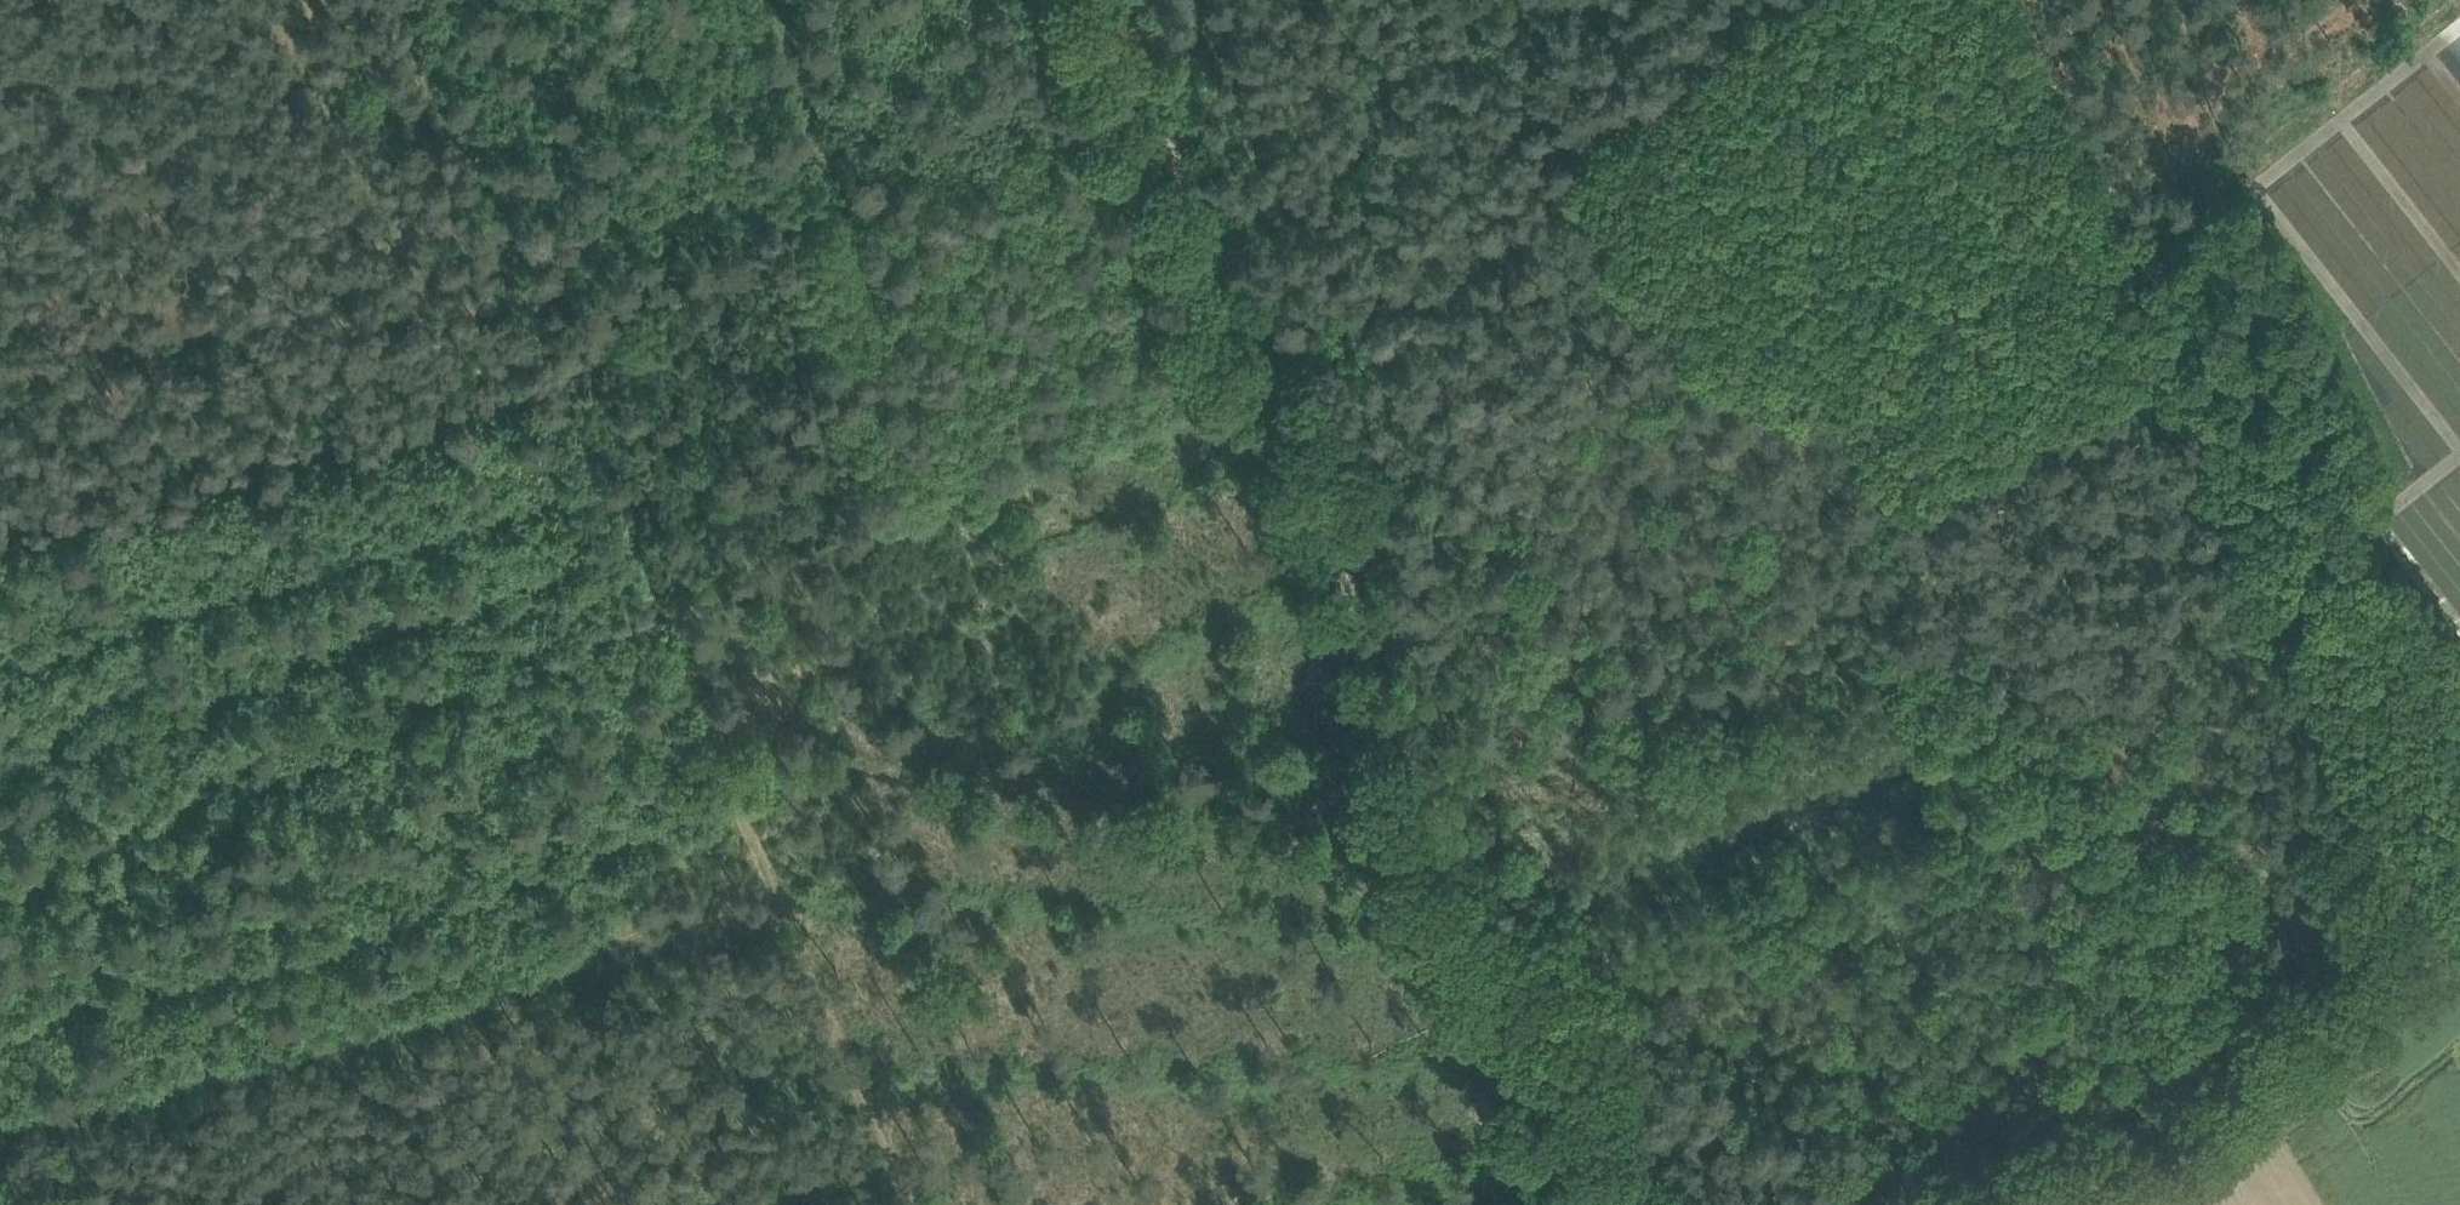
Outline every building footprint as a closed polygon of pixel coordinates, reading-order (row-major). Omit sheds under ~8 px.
[(2459,182),(2459,128),(2416,69),(2390,88),(2459,182)]
